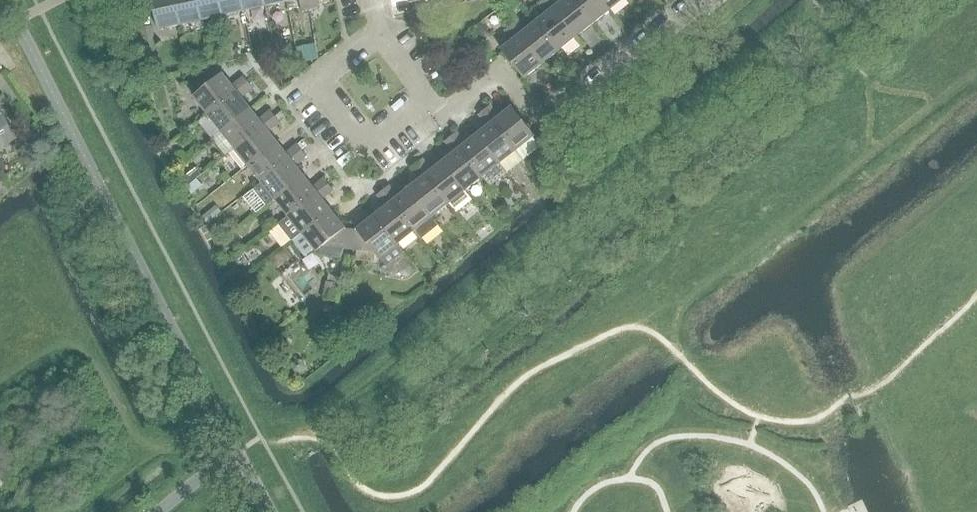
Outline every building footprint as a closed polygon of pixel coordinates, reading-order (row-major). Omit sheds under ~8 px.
[(180,25),(174,0),(151,0),(157,30),(180,25)] [(201,20),(196,0),(174,0),(180,25),(201,20)] [(222,15),(219,0),(196,0),(201,20),(222,15)] [(243,11),(241,0),(219,0),(222,15),(243,11)] [(264,6),(263,0),(241,0),(243,11),(264,6)] [(310,9),(307,0),(298,0),(301,11),(310,9)] [(310,9),(317,8),(316,0),(307,0),(310,9)] [(558,50),(575,37),(546,0),(542,0),(538,3),(546,13),(535,22),(558,50)] [(592,23),(573,0),(563,0),(559,3),(556,0),(546,0),(575,37),(592,23)] [(592,23),(609,10),(601,0),(573,0),(592,23)] [(622,0),(601,0),(609,10),(622,0)] [(541,64),(558,50),(535,22),(525,30),(517,20),(511,25),(541,64)] [(481,24),(477,27),(471,32),(478,41),(485,36),(488,34),(481,24)] [(541,64),(511,25),(504,30),(512,40),(500,49),(523,78),(541,64)] [(193,96),(207,114),(247,83),(243,77),(231,86),(222,74),(193,96)] [(247,83),(207,114),(220,131),(249,109),(240,97),(252,88),(247,83)] [(489,105),(484,110),(515,150),(533,136),(511,107),(498,117),(489,105)] [(249,109),(220,131),(234,148),(274,117),(269,111),(258,120),(249,109)] [(514,151),(515,150),(484,110),(478,114),(487,126),(476,135),(506,173),(522,160),(514,151)] [(280,112),(274,117),(279,122),(285,117),(280,112)] [(247,165),(276,143),(267,131),(279,122),(274,117),(234,148),(234,149),(229,153),(241,169),(247,165)] [(14,138),(0,118),(0,148),(14,138)] [(450,137),(482,177),(489,186),(506,173),(476,135),(464,143),(455,132),(450,137)] [(442,161),(465,190),(482,177),(450,137),(444,141),(453,153),(442,161)] [(170,155),(177,149),(172,143),(165,148),(170,155)] [(285,154),(276,143),(247,165),(261,182),(301,150),(296,145),(285,154)] [(261,182),(253,188),(266,205),(274,199),(303,176),(294,165),(306,156),(301,150),(261,182)] [(464,191),(465,190),(442,161),(431,170),(422,159),(416,164),(448,204),(449,203),(455,212),(471,200),(464,191)] [(448,204),(416,164),(410,168),(419,179),(408,188),(431,217),(448,204)] [(312,188),(303,176),(274,199),(287,216),(328,184),(323,178),(312,188)] [(196,179),(186,187),(192,194),(202,186),(196,179)] [(287,216),(277,224),(292,241),(301,233),(330,210),(321,199),(332,190),(328,184),(287,216)] [(438,225),(431,217),(408,188),(397,197),(388,186),(382,190),(414,230),(414,231),(420,239),(438,225)] [(385,206),(374,215),(397,244),(414,231),(414,230),(382,190),(376,195),(385,206)] [(212,208),(201,217),(207,223),(218,214),(212,208)] [(301,233),(292,241),(307,260),(317,253),(319,256),(342,257),(343,248),(345,248),(347,248),(349,229),(347,229),(343,229),(344,228),(342,226),(339,222),(330,210),(301,233)] [(349,229),(347,248),(366,251),(370,247),(379,258),(385,266),(391,261),(403,252),(397,244),(374,215),(361,226),(356,229),(357,230),(353,230),(352,230),(349,229)] [(335,299),(337,283),(325,281),(322,297),(335,299)]
